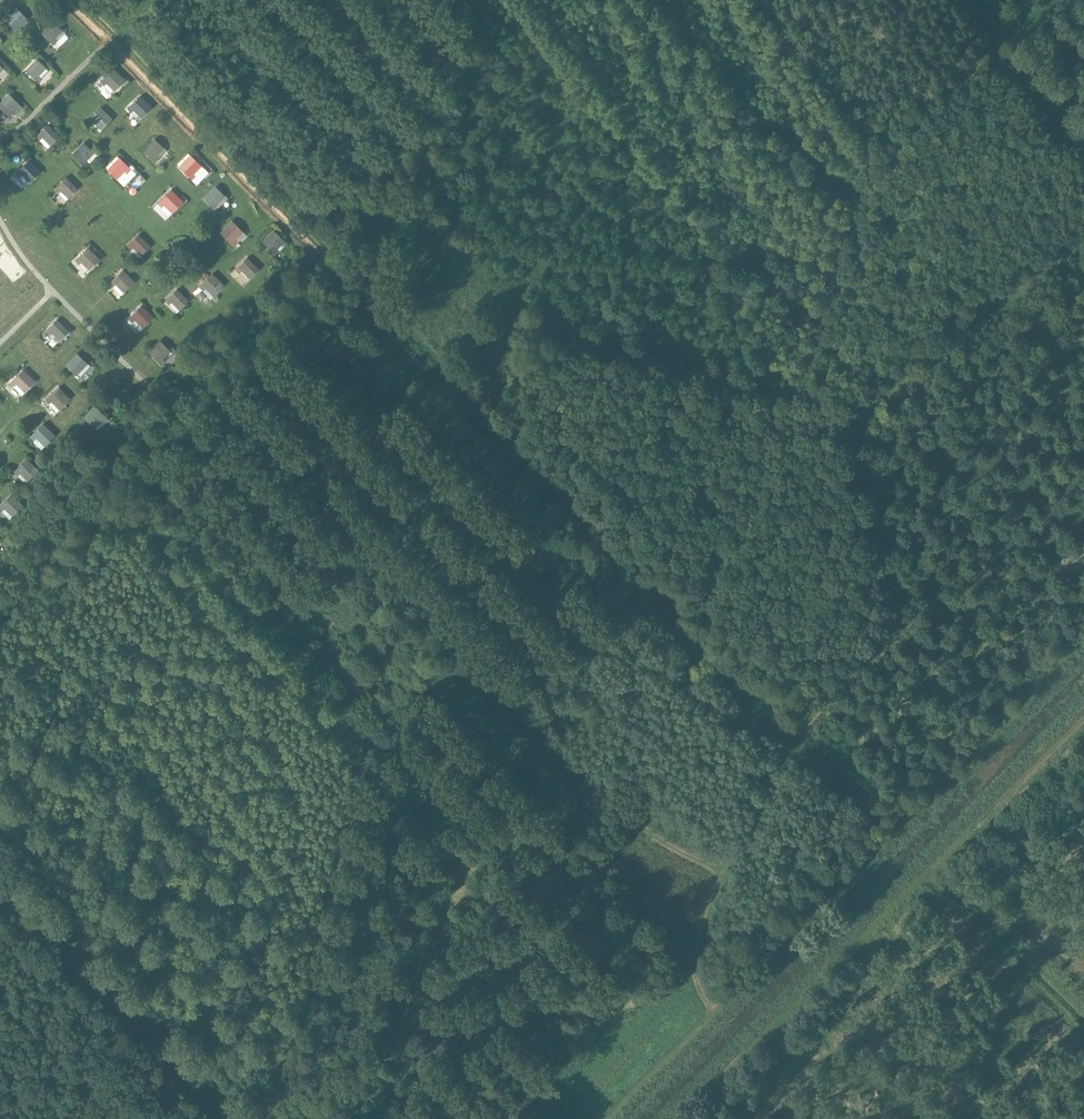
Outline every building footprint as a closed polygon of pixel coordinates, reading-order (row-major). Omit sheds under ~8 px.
[(6,20),(18,33),(21,29),(19,27),(27,19),(17,9),(6,20)] [(42,34),(53,45),(56,42),(54,39),(62,31),(54,23),(42,34)] [(26,71),(37,82),(40,79),(38,76),(46,68),(37,60),(26,71)] [(103,86),(106,83),(114,91),(124,81),(113,70),(100,82),(103,86)] [(8,116),(16,108),(19,111),(22,108),(10,95),(0,105),(0,108),(8,116)] [(131,112),(134,110),(142,118),(151,108),(140,97),(128,109),(131,112)] [(88,121),(91,124),(94,121),(102,129),(112,120),(100,108),(88,121)] [(40,140),(43,137),(50,145),(59,137),(47,126),(37,136),(40,140)] [(143,152),(155,162),(158,159),(155,156),(163,148),(155,140),(143,152)] [(74,156),(85,167),(88,163),(86,161),(94,153),(85,145),(74,156)] [(179,167),(191,180),(195,176),(192,174),(200,166),(190,156),(179,167)] [(108,170),(116,178),(124,170),(127,173),(130,170),(119,159),(108,170)] [(16,174),(19,177),(22,174),(30,182),(40,173),(28,161),(16,174)] [(55,189),(58,192),(60,190),(69,198),(77,190),(65,178),(55,189)] [(204,199),(213,207),(224,196),(216,188),(204,199)] [(162,207),(165,204),(173,212),(182,202),(171,191),(159,203),(162,207)] [(221,233),(233,246),(236,243),(234,240),(242,232),(232,222),(221,233)] [(262,243),(275,255),(278,252),(275,249),(284,241),(274,231),(262,243)] [(131,250),(133,247),(141,255),(150,247),(138,236),(127,246),(131,250)] [(75,261),(79,264),(81,262),(89,270),(99,260),(88,249),(75,261)] [(16,282),(29,270),(17,256),(4,268),(16,282)] [(239,273),(242,270),(250,278),(258,270),(247,259),(236,269),(239,273)] [(270,279),(280,292),(293,282),(283,269),(270,279)] [(113,287),(115,284),(123,292),(134,282),(123,271),(110,283),(113,287)] [(199,287),(202,290),(205,288),(213,296),(223,286),(212,274),(199,287)] [(169,304),(172,302),(180,310),(188,302),(177,290),(166,301),(169,304)] [(129,319),(132,322),(135,320),(143,328),(153,318),(141,306),(129,319)] [(48,336),(50,334),(58,342),(68,332),(56,321),(44,333),(48,336)] [(149,352),(161,365),(164,362),(162,359),(170,351),(160,341),(149,352)] [(66,366),(76,375),(87,364),(77,354),(66,366)] [(14,387),(17,384),(25,392),(34,382),(22,371),(10,383),(14,387)] [(49,404),(52,401),(60,409),(69,399),(58,388),(46,400),(49,404)] [(84,418),(94,428),(102,420),(104,423),(108,419),(95,407),(84,418)] [(34,440),(37,438),(45,446),(54,436),(43,425),(31,437),(34,440)] [(17,475),(20,473),(28,481),(38,471),(26,460),(14,472),(17,475)] [(2,511),(4,508),(13,516),(22,506),(11,495),(0,506),(0,509),(2,511)]
